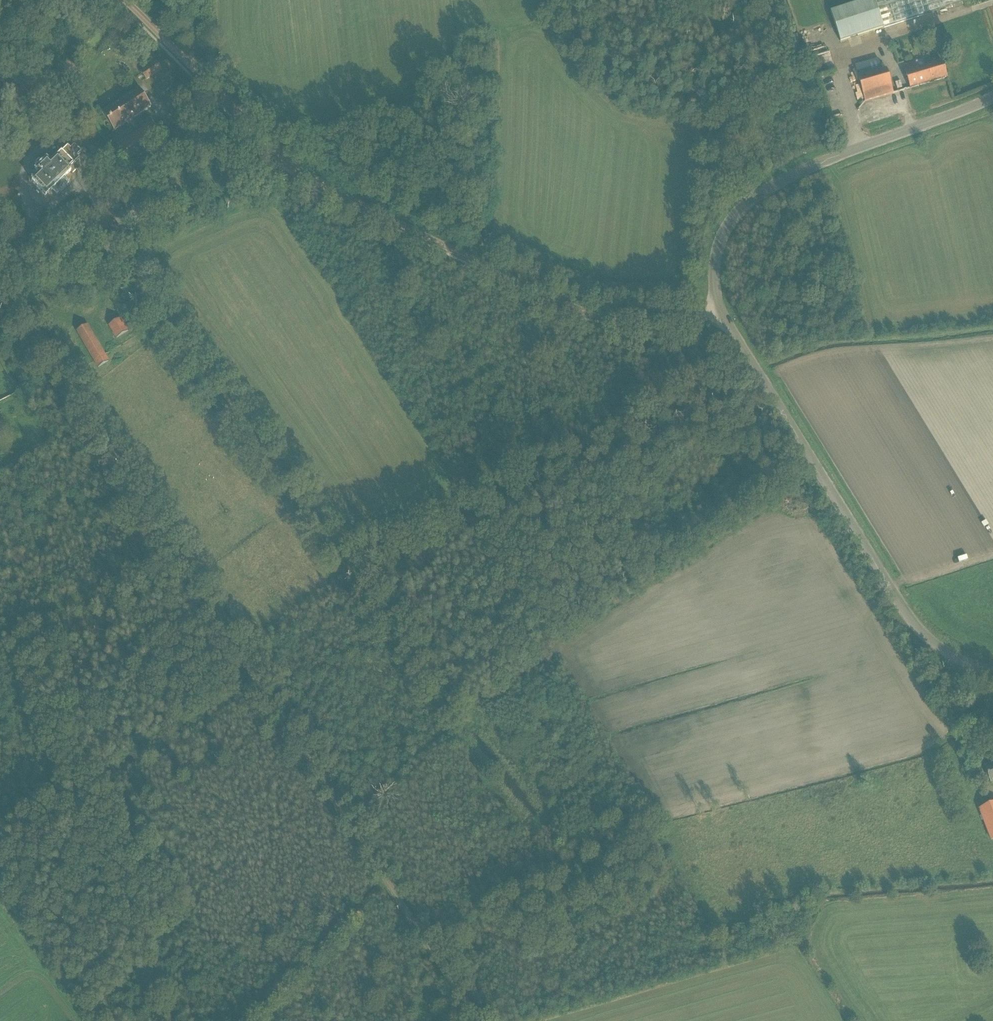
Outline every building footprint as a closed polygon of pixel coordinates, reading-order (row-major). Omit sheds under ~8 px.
[(829,11),(830,11),(840,42),(884,28),(969,0),(825,0),(829,11)] [(888,52),(895,51),(895,56),(901,56),(899,41),(887,42),(888,52)] [(887,69),(882,71),(879,59),(855,66),(865,101),(894,93),(887,69)] [(947,77),(944,68),(942,61),(925,66),(923,61),(904,66),(911,88),(947,77)] [(147,80),(162,69),(157,62),(142,72),(147,80)] [(104,112),(115,130),(151,107),(144,96),(139,89),(104,112)] [(17,138),(13,142),(17,147),(21,142),(17,138)] [(32,182),(38,188),(45,196),(70,171),(68,169),(79,158),(77,156),(81,152),(74,145),(70,149),(67,147),(50,164),(46,160),(35,171),(38,175),(32,182)] [(117,338),(128,331),(121,319),(109,326),(117,338)] [(98,367),(109,361),(88,325),(77,331),(98,367)] [(992,841),(992,804),(978,809),(990,842),(992,841)]
